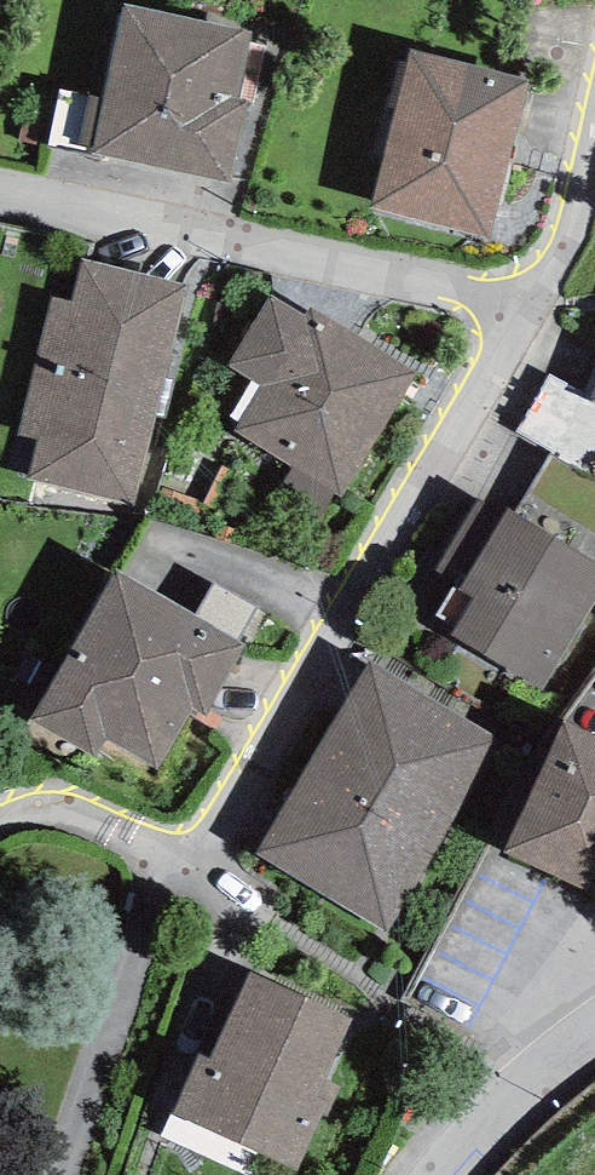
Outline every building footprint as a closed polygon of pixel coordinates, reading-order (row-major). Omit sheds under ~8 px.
[(253,31),(124,3),(92,153),(229,182),(246,103),(238,101),(253,31)] [(530,79),(410,49),(371,208),(490,237),(530,79)] [(188,285),(82,258),(71,302),(52,298),(18,434),(37,439),(27,478),(133,505),(188,285)] [(305,315),(270,294),(228,364),(263,385),(234,432),(342,497),(417,374),(309,309),(305,315)] [(434,570),(460,586),(502,515),(476,499),(434,570)] [(506,507),(502,515),(460,586),(476,595),(451,636),(541,688),(594,597),(594,560),(506,507)] [(246,645),(114,570),(30,719),(97,758),(107,740),(157,768),(191,709),(205,717),(246,645)] [(499,735),(369,662),(257,854),(386,934),(499,735)] [(567,720),(502,851),(550,874),(594,897),(594,734),(567,720)] [(352,1020),(250,973),(210,1060),(199,1056),(172,1115),(296,1171),(322,1114),(327,1116),(340,1088),(324,1081),(352,1020)]
